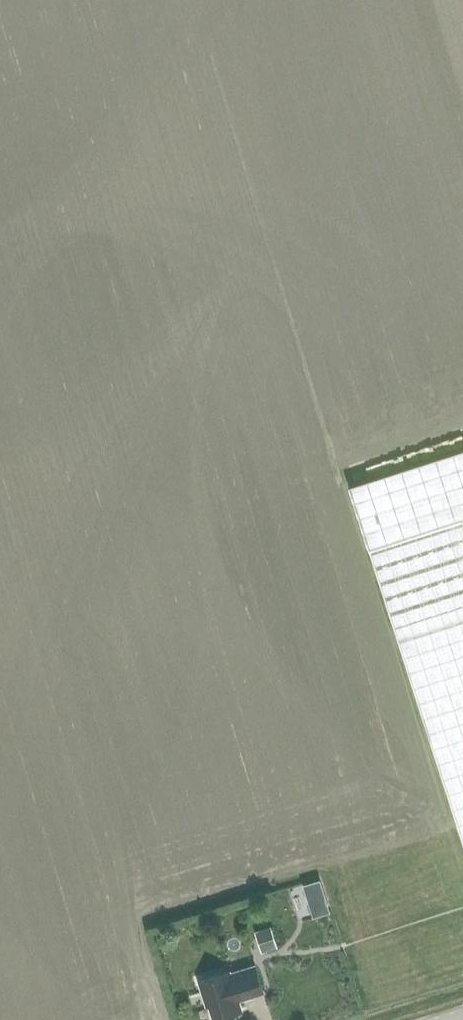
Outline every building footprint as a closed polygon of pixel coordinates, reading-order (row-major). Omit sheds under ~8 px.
[(349,485),(400,645),(462,834),(462,448),(349,485)] [(320,878),(304,883),(314,915),(330,910),(320,878)] [(201,982),(204,993),(207,993),(216,1019),(243,1011),(240,1001),(265,993),(257,966),(232,974),(231,972),(201,982)]
